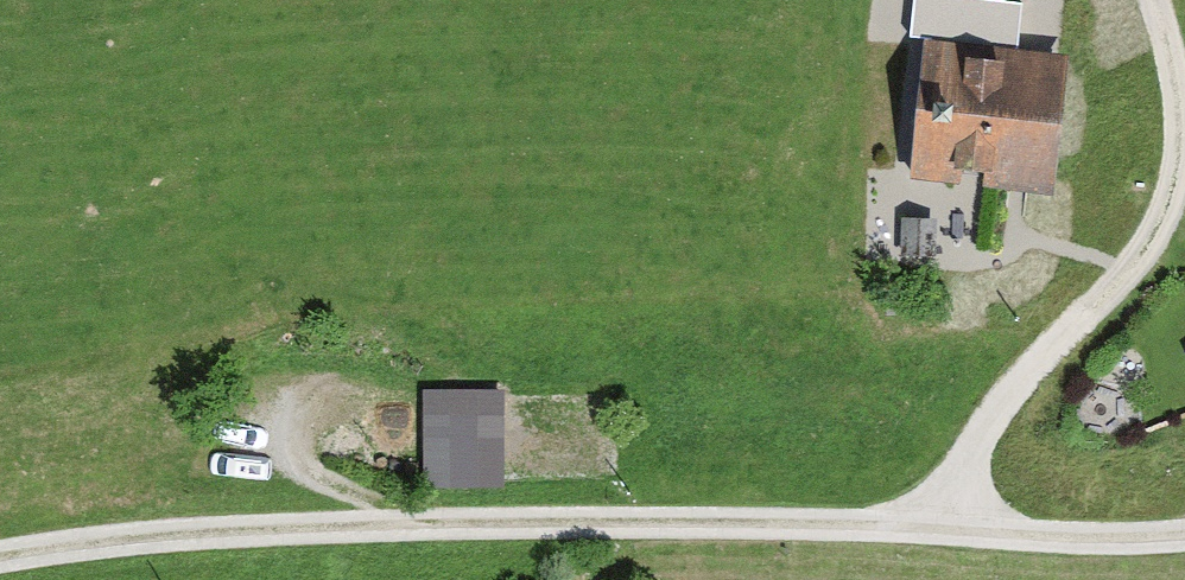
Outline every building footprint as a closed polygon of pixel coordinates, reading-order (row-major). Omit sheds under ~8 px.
[(1068,57),(925,41),(909,183),(1052,199),(1068,57)] [(935,227),(904,225),(902,258),(934,259),(935,227)] [(506,392),(422,393),(423,489),(507,489),(507,474),(506,392)]
